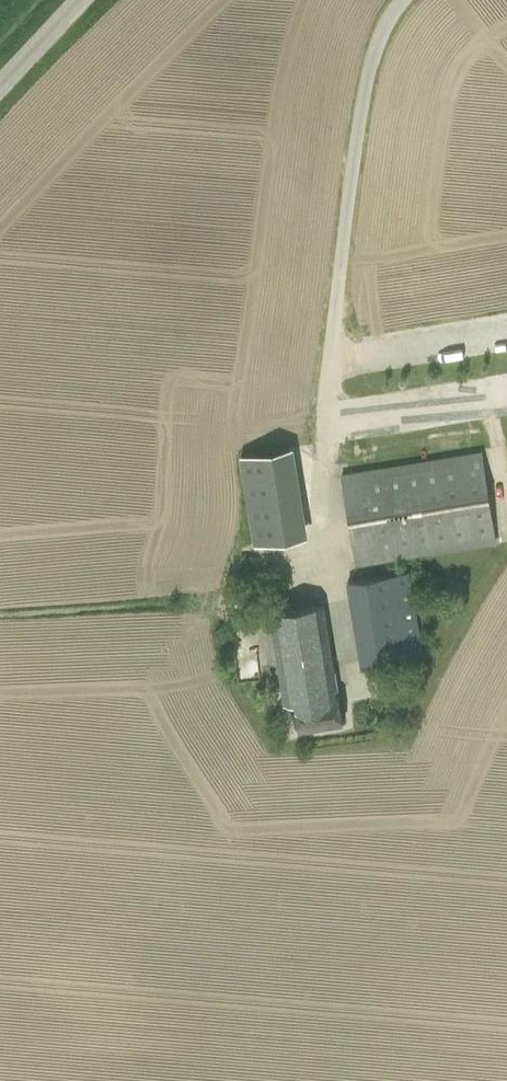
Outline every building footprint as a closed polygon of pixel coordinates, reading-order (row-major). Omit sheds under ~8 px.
[(308,535),(292,446),(240,455),(256,544),(308,535)] [(481,452),(343,475),(358,564),(496,541),(481,452)] [(410,572),(348,582),(361,661),(423,651),(410,572)] [(301,729),(343,722),(324,602),(269,611),(284,704),(296,702),(301,729)]
